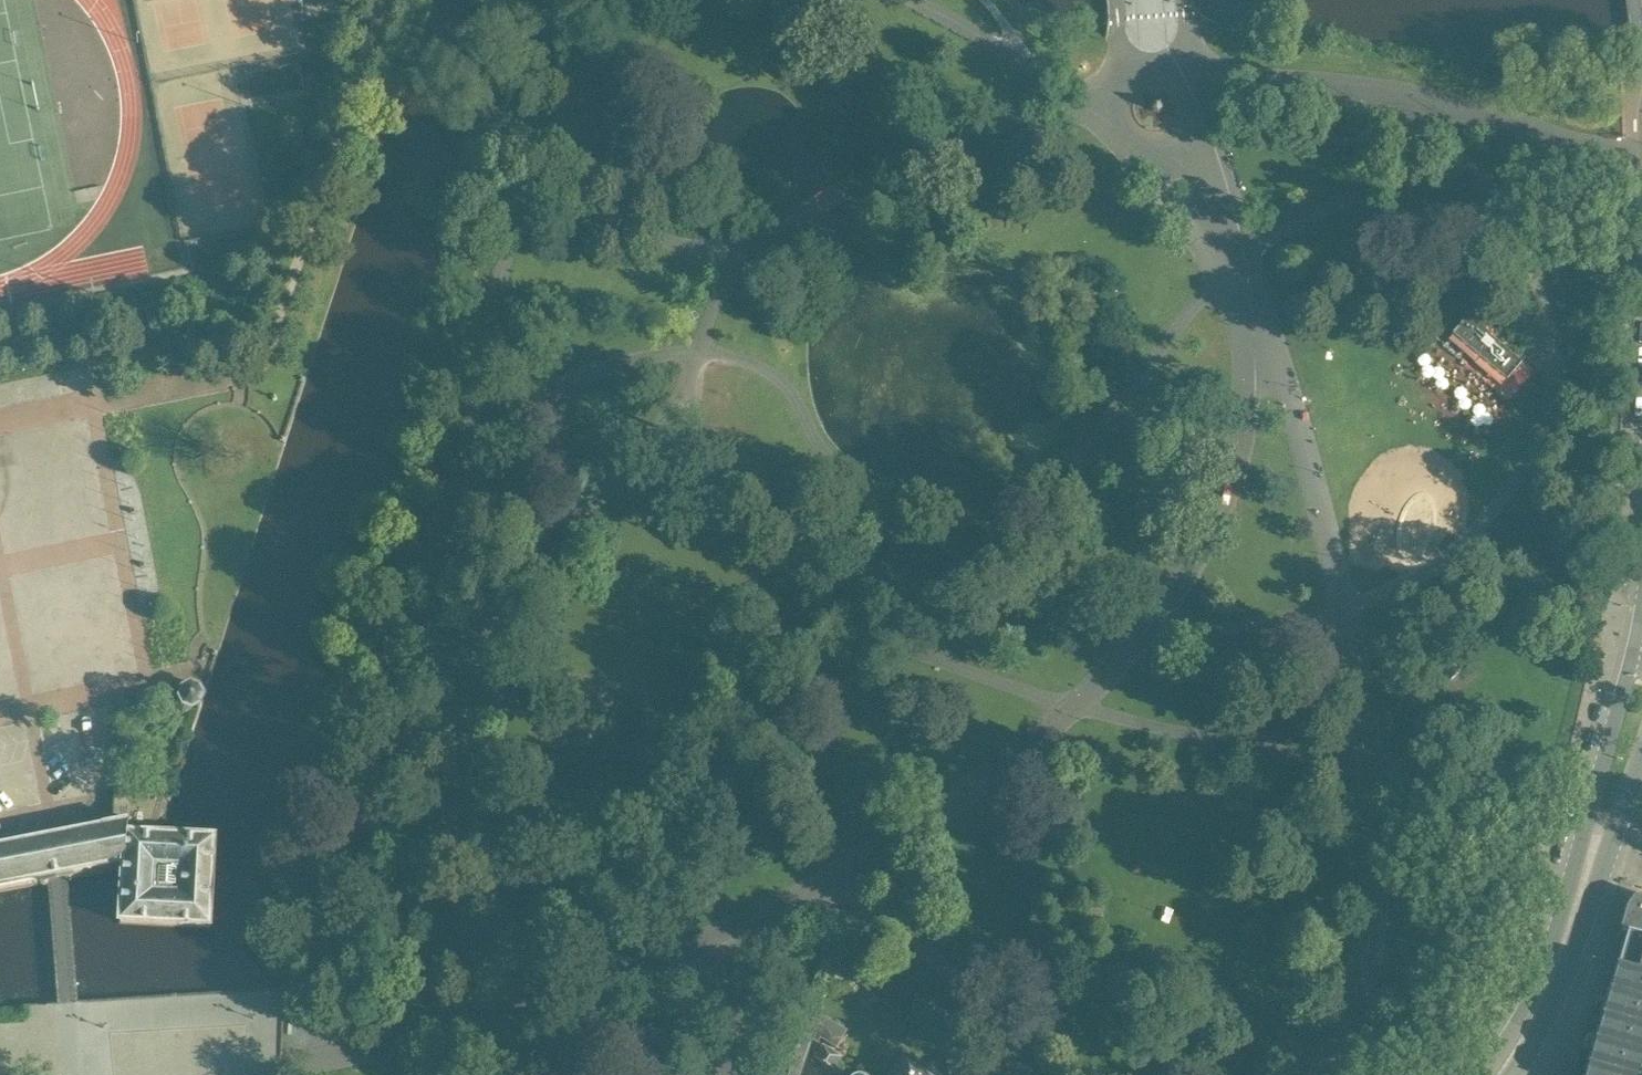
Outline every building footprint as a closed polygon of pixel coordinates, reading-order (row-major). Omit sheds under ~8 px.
[(312,61),(302,63),(306,80),(316,78),(312,61)] [(1333,134),(1331,143),(1347,148),(1347,143),(1349,139),(1333,134)] [(1509,378),(1523,361),(1476,321),(1470,315),(1455,332),(1509,378)] [(204,691),(200,683),(191,680),(182,684),(180,693),(184,701),(193,704),(201,700),(204,691)] [(49,880),(50,880),(60,878),(64,877),(65,877),(116,868),(128,866),(128,831),(128,819),(125,820),(115,821),(114,822),(113,822),(63,831),(47,834),(33,837),(0,843),(0,889),(49,880)] [(212,837),(157,833),(128,831),(128,866),(116,868),(116,920),(209,925),(212,837)] [(1635,899),(1634,898),(1634,899),(1634,900),(1628,908),(1626,907),(1626,909),(1627,910),(1624,919),(1623,919),(1623,920),(1624,921),(1621,930),(1620,930),(1620,931),(1621,932),(1608,977),(1614,980),(1611,991),(1641,1000),(1641,898),(1635,899)] [(1641,1065),(1641,1000),(1611,991),(1586,1074),(1639,1074),(1641,1065)] [(816,1011),(805,1029),(813,1034),(810,1038),(812,1039),(818,1043),(820,1038),(837,1048),(848,1030),(816,1011)] [(808,1053),(812,1041),(812,1039),(792,1027),(786,1045),(808,1053)] [(808,1053),(786,1045),(776,1074),(800,1074),(808,1053)] [(842,1057),(823,1046),(822,1047),(815,1059),(833,1070),(834,1070),(835,1069),(842,1057)] [(925,1065),(920,1072),(909,1064),(901,1074),(938,1074),(925,1065)]
